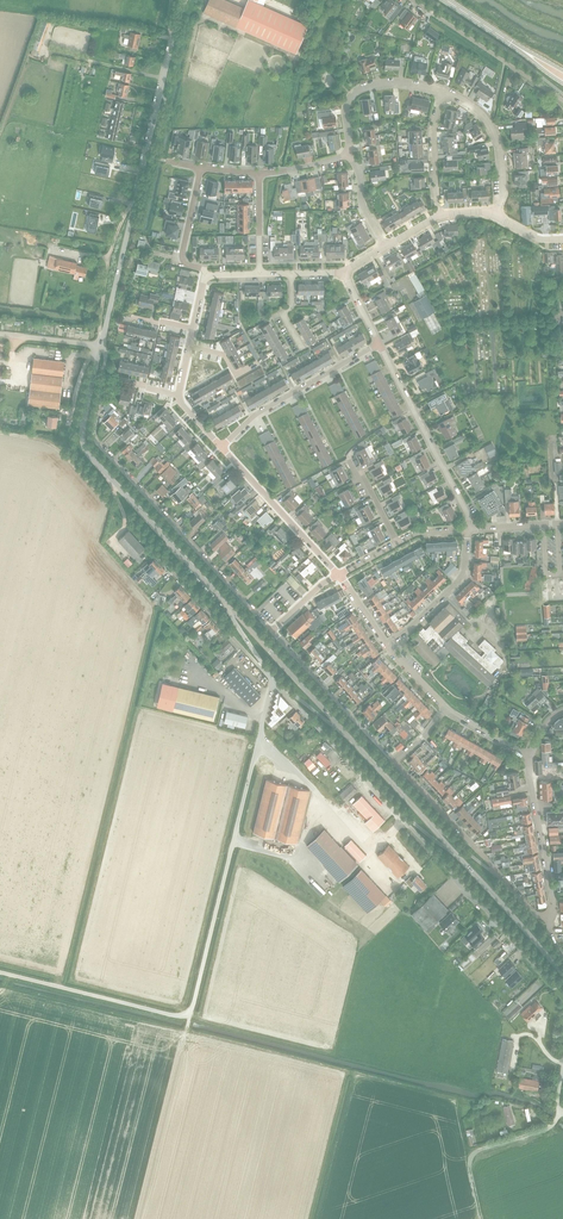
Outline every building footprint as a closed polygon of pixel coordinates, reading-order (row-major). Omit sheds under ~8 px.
[(244,8),(227,0),(208,0),(203,12),(236,27),(244,8)] [(257,0),(248,0),(244,8),(252,11),(257,0)] [(372,2),(370,5),(375,9),(380,2),(378,0),(370,0),(372,2)] [(380,6),(387,11),(385,14),(388,17),(387,18),(391,21),(400,10),(396,7),(397,6),(393,3),(395,2),(392,0),(385,0),(380,6)] [(304,34),(252,11),(244,8),(236,27),(296,53),(304,34)] [(405,9),(399,16),(403,19),(401,22),(405,25),(404,26),(410,31),(414,25),(412,24),(417,18),(413,14),(412,15),(409,13),(409,12),(405,9)] [(39,51),(50,23),(43,20),(39,31),(37,30),(33,39),(35,40),(32,49),(39,51)] [(439,34),(429,27),(425,33),(435,40),(439,34)] [(128,44),(128,45),(137,48),(141,34),(131,31),(130,36),(124,34),(123,37),(125,38),(123,43),(128,44)] [(135,57),(126,55),(116,53),(114,58),(119,59),(119,57),(125,59),(124,64),(133,66),(135,57)] [(414,61),(412,71),(425,74),(427,63),(426,63),(427,60),(424,59),(424,58),(415,56),(414,61)] [(371,67),(376,65),(373,57),(367,60),(366,58),(358,61),(362,72),(370,70),(369,67),(371,66),(371,67)] [(394,60),(385,59),(385,69),(394,69),(394,70),(399,70),(399,65),(403,66),(404,57),(395,57),(394,60)] [(455,67),(451,66),(452,64),(445,62),(443,68),(438,67),(435,76),(448,79),(448,76),(452,77),(455,67)] [(486,66),(482,71),(486,74),(492,78),(495,72),(489,68),(486,66)] [(131,73),(112,69),(111,72),(115,73),(115,74),(121,76),(120,80),(129,82),(131,73)] [(470,71),(469,73),(461,69),(455,81),(459,83),(458,84),(461,86),(462,85),(463,85),(466,80),(469,82),(469,84),(473,86),(478,77),(473,75),(474,73),(470,71)] [(476,93),(487,101),(493,92),(482,85),(482,83),(478,81),(474,87),(478,89),(476,93)] [(126,97),(127,93),(129,85),(120,83),(120,85),(118,85),(117,91),(118,91),(118,95),(126,97)] [(108,85),(107,92),(116,94),(117,91),(113,91),(113,86),(108,85)] [(511,98),(510,97),(508,97),(507,99),(507,101),(508,101),(504,106),(508,109),(512,105),(515,107),(522,97),(515,92),(511,98)] [(384,95),(385,110),(394,109),(394,113),(399,112),(399,103),(394,103),(394,95),(384,95)] [(419,113),(420,110),(426,111),(429,100),(423,99),(423,100),(413,98),(412,101),(408,100),(406,109),(410,110),(410,111),(419,113)] [(370,99),(361,100),(363,115),(368,114),(368,113),(376,111),(375,103),(371,104),(370,99)] [(115,108),(123,110),(125,103),(116,101),(115,108)] [(517,115),(521,110),(517,107),(513,113),(517,115)] [(121,118),(123,110),(115,108),(113,116),(121,118)] [(444,117),(456,119),(456,115),(459,115),(460,111),(446,109),(444,117)] [(331,111),(318,113),(318,118),(322,118),(324,127),(336,125),(335,116),(332,116),(331,111)] [(120,125),(121,118),(113,116),(111,123),(120,125)] [(455,124),(456,119),(444,117),(443,125),(450,126),(449,130),(456,131),(458,124),(455,124)] [(476,124),(472,126),(469,121),(465,123),(464,131),(465,133),(469,131),(475,139),(482,134),(476,124)] [(118,132),(120,125),(111,123),(110,130),(118,132)] [(511,128),(511,138),(522,137),(522,131),(526,131),(525,123),(517,123),(517,128),(511,128)] [(365,136),(375,135),(374,128),(378,128),(377,124),(370,125),(370,129),(364,130),(365,136)] [(422,137),(421,130),(421,126),(415,125),(416,130),(408,131),(408,137),(422,137)] [(545,134),(555,134),(554,126),(544,126),(544,129),(539,130),(539,132),(545,132),(545,134)] [(116,140),(118,132),(110,130),(108,138),(116,140)] [(319,137),(327,135),(328,141),(329,141),(330,150),(336,149),(336,148),(340,148),(338,134),(336,134),(335,130),(319,133),(319,137)] [(442,144),(454,143),(453,139),(457,139),(456,133),(448,134),(448,137),(441,138),(442,144)] [(380,144),(379,138),(378,134),(375,135),(365,136),(366,143),(368,142),(369,146),(380,144)] [(277,141),(276,145),(266,144),(266,136),(260,136),(260,145),(264,145),(264,149),(263,149),(263,154),(264,154),(264,161),(273,162),(273,152),(274,152),(274,153),(275,153),(277,141)] [(554,141),(549,141),(548,139),(545,140),(545,137),(537,137),(537,145),(544,144),(544,153),(555,152),(555,151),(556,150),(556,148),(555,148),(555,147),(554,147),(554,141)] [(214,148),(213,157),(214,157),(214,158),(218,159),(218,158),(222,159),(224,146),(215,145),(216,139),(212,138),(211,148),(214,148)] [(186,146),(190,147),(192,140),(187,139),(186,140),(179,139),(177,151),(185,153),(185,150),(186,150),(186,148),(186,146)] [(208,143),(198,141),(196,155),(206,157),(208,143)] [(454,143),(442,144),(442,151),(449,150),(449,154),(458,153),(457,147),(454,147),(454,143)] [(301,144),(294,145),(295,148),(296,148),(298,157),(305,156),(305,157),(310,156),(308,145),(301,146),(301,144)] [(368,156),(378,155),(381,154),(380,144),(369,146),(369,149),(367,150),(368,156)] [(478,159),(489,157),(487,147),(479,149),(478,145),(468,147),(469,152),(477,151),(478,159)] [(104,146),(102,156),(103,156),(104,156),(112,158),(114,148),(104,146)] [(247,161),(256,161),(257,146),(247,146),(247,153),(247,155),(247,161)] [(229,159),(239,160),(240,148),(230,147),(229,159)] [(515,167),(527,166),(526,152),(528,152),(528,147),(517,148),(518,152),(514,152),(515,167)] [(378,155),(368,156),(369,163),(371,162),(372,166),(379,165),(378,155)] [(456,160),(466,159),(466,156),(452,156),(453,160),(443,160),(443,171),(451,170),(451,167),(457,167),(456,160)] [(411,172),(424,171),(423,162),(415,163),(415,159),(407,160),(408,165),(411,165),(411,172)] [(95,161),(94,165),(96,165),(95,173),(108,176),(110,168),(106,167),(107,163),(95,161)] [(477,167),(477,173),(487,173),(486,169),(490,169),(489,162),(482,163),(482,166),(477,167)] [(384,170),(392,169),(391,165),(380,166),(380,170),(370,171),(372,181),(386,179),(384,170)] [(547,165),(544,165),(544,169),(547,169),(547,174),(558,173),(557,165),(547,166),(547,165)] [(520,175),(514,175),(515,183),(526,182),(526,178),(528,178),(527,170),(519,171),(520,175)] [(558,181),(557,180),(557,177),(547,177),(547,176),(542,176),(542,181),(547,180),(547,185),(557,184),(557,183),(558,183),(558,181)] [(307,179),(310,195),(314,194),(313,190),(321,188),(319,177),(314,178),(314,177),(307,179)] [(425,185),(424,177),(414,178),(414,182),(410,182),(411,189),(421,188),(421,185),(425,185)] [(185,197),(189,181),(178,179),(175,193),(170,192),(168,197),(177,199),(178,195),(185,197)] [(306,196),(310,195),(307,179),(300,180),(300,181),(295,182),(296,189),(297,193),(305,191),(306,196)] [(335,190),(338,189),(346,189),(346,186),(348,185),(348,179),(338,179),(338,185),(334,186),(335,190)] [(218,183),(208,181),(206,193),(209,194),(208,198),(216,200),(217,195),(215,195),(218,183)] [(296,189),(293,189),(291,183),(284,184),(285,189),(282,190),(284,200),(298,197),(297,193),(296,189)] [(479,190),(479,199),(482,199),(482,200),(486,199),(487,198),(487,193),(490,193),(490,186),(486,186),(486,190),(479,190)] [(455,192),(456,201),(458,201),(462,201),(462,200),(463,200),(463,195),(466,195),(466,187),(462,187),(462,191),(455,192)] [(479,199),(479,190),(471,191),(471,187),(467,187),(468,195),(471,195),(472,200),(473,199),(473,200),(477,200),(477,199),(479,199)] [(558,188),(558,187),(544,188),(544,194),(549,194),(549,197),(559,196),(558,188)] [(456,201),(455,192),(448,192),(447,188),(443,189),(444,195),(444,196),(448,196),(448,201),(449,201),(449,202),(453,202),(453,201),(456,201)] [(339,200),(349,199),(348,192),(346,193),(346,189),(338,189),(339,200)] [(90,193),(89,197),(91,198),(89,205),(101,208),(103,200),(99,199),(100,196),(90,193)] [(335,210),(339,210),(347,209),(347,206),(349,206),(349,199),(339,200),(339,201),(335,201),(335,210)] [(181,216),(184,206),(177,205),(178,201),(172,200),(170,206),(168,206),(167,210),(169,211),(169,213),(174,214),(174,215),(175,216),(177,217),(178,216),(178,215),(181,216)] [(410,204),(415,212),(421,208),(422,210),(425,208),(421,200),(418,202),(417,200),(410,204)] [(200,221),(208,223),(210,216),(211,211),(214,212),(216,204),(207,202),(207,203),(206,210),(204,209),(203,214),(200,213),(200,214),(201,214),(200,221)] [(408,216),(415,212),(410,204),(404,208),(404,210),(401,212),(406,219),(409,217),(408,216)] [(548,205),(539,205),(534,206),(532,206),(530,206),(521,206),(522,223),(531,223),(531,214),(533,214),(533,215),(548,214),(549,220),(554,220),(560,220),(560,209),(555,209),(554,206),(548,206),(548,205)] [(403,221),(406,219),(401,212),(398,213),(398,212),(391,216),(396,224),(402,220),(403,221)] [(91,215),(87,231),(96,233),(99,217),(91,215)] [(389,228),(396,224),(391,216),(384,220),(385,221),(382,223),(386,231),(390,229),(389,228)] [(355,236),(365,230),(361,222),(354,226),(352,223),(346,227),(350,234),(353,232),(355,236)] [(166,234),(176,237),(179,227),(169,224),(166,234)] [(444,236),(457,235),(457,224),(452,224),(452,225),(444,225),(444,236)] [(365,230),(355,236),(358,240),(357,240),(359,244),(356,245),(358,248),(365,245),(363,241),(370,237),(365,230)] [(438,232),(434,234),(439,241),(443,239),(438,232)] [(309,246),(309,258),(318,257),(318,247),(321,247),(321,241),(322,241),(322,233),(317,233),(318,245),(314,245),(314,246),(309,246)] [(423,248),(435,241),(430,233),(425,236),(425,237),(419,240),(423,248)] [(275,246),(275,240),(275,237),(270,237),(270,250),(274,250),(274,258),(283,258),(283,247),(279,247),(279,246),(275,246)] [(438,239),(435,241),(440,250),(443,249),(438,239)] [(344,257),(344,249),(348,249),(348,245),(348,242),(348,240),(346,240),(343,240),(342,240),(342,244),(340,244),(340,246),(335,246),(336,257),(344,257)] [(146,242),(138,241),(137,247),(144,249),(146,242)] [(309,258),(309,246),(309,242),(306,242),(304,243),(304,245),(300,245),(301,258),(309,258)] [(292,258),(292,245),(292,243),(288,243),(288,247),(283,247),(283,258),(292,258)] [(336,257),(335,246),(330,246),(330,244),(326,245),(326,257),(336,257)] [(417,252),(413,244),(406,248),(406,247),(401,250),(406,258),(417,252)] [(235,248),(235,259),(244,259),(244,246),(239,246),(239,248),(235,248)] [(209,260),(209,248),(204,248),(204,247),(200,247),(200,260),(209,260)] [(209,248),(209,260),(218,259),(217,247),(213,247),(213,248),(209,248)] [(235,259),(235,248),(230,248),(230,247),(226,247),(226,259),(235,259)] [(545,260),(545,262),(550,262),(550,259),(552,259),(553,262),(557,262),(557,272),(562,271),(562,267),(562,262),(562,252),(554,252),(545,253),(542,253),(543,260),(545,260)] [(391,269),(401,263),(395,253),(392,256),(385,261),(387,265),(384,267),(390,277),(394,274),(391,269)] [(78,280),(79,275),(85,276),(87,268),(76,266),(77,262),(50,256),(47,268),(75,274),(73,279),(78,280)] [(136,272),(142,273),(146,274),(147,270),(157,272),(159,263),(149,260),(148,265),(139,263),(136,272)] [(416,265),(413,267),(410,261),(405,263),(410,272),(415,269),(415,270),(418,268),(416,265)] [(385,278),(385,277),(386,277),(381,269),(378,271),(374,266),(365,271),(364,271),(358,274),(364,284),(369,280),(372,284),(382,279),(386,286),(390,284),(386,277),(385,278)] [(180,281),(192,284),(193,278),(189,277),(190,271),(181,269),(179,276),(181,276),(180,281)] [(415,274),(409,278),(418,293),(424,289),(415,274)] [(191,289),(192,284),(180,281),(178,286),(177,286),(175,293),(185,295),(186,288),(191,289)] [(263,299),(263,291),(259,291),(259,285),(245,285),(245,296),(258,296),(258,303),(263,303),(263,299)] [(263,291),(263,299),(269,299),(269,295),(281,295),(281,285),(267,285),(267,291),(263,291)] [(381,313),(389,309),(383,296),(386,295),(384,291),(376,295),(378,298),(375,300),(381,313)] [(157,302),(159,293),(155,292),(155,295),(154,294),(153,297),(141,294),(139,299),(136,299),(135,303),(138,304),(138,305),(151,308),(153,301),(157,302)] [(213,299),(222,301),(224,294),(214,292),(213,299)] [(183,302),(185,295),(175,293),(174,300),(175,300),(174,306),(186,308),(188,303),(183,302)] [(425,296),(409,304),(418,320),(423,318),(433,312),(425,296)] [(220,309),(222,301),(213,299),(211,307),(220,309)] [(404,304),(398,307),(394,309),(396,313),(405,308),(404,304)] [(341,316),(349,312),(348,310),(348,309),(346,306),(345,305),(341,308),(339,305),(332,309),(334,312),(338,310),(341,316)] [(185,314),(186,308),(174,306),(173,311),(172,311),(170,317),(179,320),(181,313),(185,314)] [(224,309),(220,309),(211,307),(210,314),(219,316),(222,317),(224,309)] [(338,318),(339,321),(343,328),(350,324),(348,321),(353,318),(352,317),(353,317),(351,314),(350,314),(349,312),(341,316),(338,318)] [(389,327),(397,323),(393,316),(395,315),(393,312),(387,315),(389,319),(385,320),(389,327)] [(433,312),(423,318),(431,333),(442,328),(433,312)] [(217,323),(219,316),(210,314),(208,321),(217,323)] [(298,328),(306,323),(303,317),(295,322),(298,328)] [(216,330),(217,323),(208,321),(206,328),(216,330)] [(264,333),(272,328),(269,322),(266,324),(264,321),(256,326),(258,329),(260,327),(264,333)] [(135,327),(128,325),(119,323),(118,329),(118,330),(126,332),(126,334),(129,335),(128,338),(132,339),(133,336),(135,327)] [(301,333),(309,329),(306,323),(298,328),(301,333)] [(397,323),(389,327),(392,334),(396,332),(397,335),(404,332),(402,329),(400,330),(397,323)] [(414,324),(407,328),(409,332),(417,328),(414,324)] [(140,338),(142,328),(135,327),(133,336),(140,338)] [(148,339),(150,330),(142,328),(140,338),(140,341),(143,342),(143,338),(148,339)] [(214,338),(216,330),(206,328),(205,336),(214,338)] [(267,339),(276,333),(272,328),(264,333),(267,339)] [(413,345),(411,342),(414,340),(412,337),(419,334),(417,328),(409,332),(400,337),(402,340),(394,344),(399,353),(413,345)] [(304,339),(312,334),(309,329),(301,333),(304,339)] [(150,344),(151,340),(155,341),(157,332),(150,330),(148,339),(147,343),(150,344)] [(270,344),(279,339),(276,333),(267,339),(270,344)] [(355,337),(360,344),(366,341),(362,333),(355,337)] [(312,334),(304,339),(308,345),(316,340),(312,334)] [(340,339),(338,337),(337,334),(332,337),(335,342),(340,339)] [(169,343),(178,345),(180,338),(171,335),(169,343)] [(225,348),(233,344),(229,337),(221,342),(225,348)] [(353,348),(360,344),(355,337),(349,340),(353,348)] [(273,350),(282,344),(279,339),(270,344),(273,350)] [(347,352),(353,348),(349,340),(343,344),(347,352)] [(177,352),(178,345),(169,343),(168,350),(177,352)] [(238,346),(235,347),(233,344),(225,348),(229,355),(237,350),(240,348),(238,346)] [(276,355),(285,350),(282,344),(273,350),(276,355)] [(341,355),(347,352),(343,344),(336,348),(340,354),(341,355)] [(123,349),(122,352),(126,353),(125,356),(128,357),(129,354),(130,350),(127,350),(123,349)] [(175,359),(177,352),(168,350),(166,357),(175,359)] [(242,352),(239,354),(237,350),(229,355),(232,361),(240,356),(243,355),(242,352)] [(285,350),(276,355),(280,361),(277,362),(279,365),(287,360),(286,357),(289,356),(285,350)] [(322,356),(327,363),(333,360),(331,356),(329,352),(322,356)] [(405,365),(409,374),(423,367),(418,358),(417,359),(415,354),(408,358),(410,363),(405,365)] [(244,363),(240,356),(232,361),(236,368),(244,363)] [(320,367),(327,363),(322,356),(316,360),(320,367)] [(174,367),(175,359),(166,357),(164,364),(174,367)] [(28,405),(59,408),(62,376),(63,376),(64,361),(34,358),(30,385),(31,385),(28,405)] [(314,371),(320,367),(316,360),(310,363),(314,371)] [(380,370),(379,368),(375,360),(371,361),(377,372),(380,370)] [(125,372),(127,362),(120,361),(118,370),(125,372)] [(374,373),(377,372),(371,361),(368,363),(374,373)] [(132,373),(134,364),(127,362),(125,372),(132,373)] [(308,374),(314,371),(310,363),(304,367),(308,374)] [(371,375),(374,373),(368,363),(365,365),(369,372),(369,371),(371,375)] [(139,375),(142,366),(134,364),(132,373),(139,375)] [(172,374),(174,367),(164,364),(163,372),(172,374)] [(142,366),(139,375),(147,376),(149,367),(142,366)] [(302,378),(308,374),(304,367),(297,370),(302,378)] [(425,387),(427,391),(435,387),(432,381),(434,381),(431,376),(436,373),(433,368),(425,373),(427,376),(417,381),(421,389),(425,387)] [(295,382),(302,378),(297,370),(291,374),(295,382)] [(375,382),(384,377),(380,370),(377,372),(374,373),(371,375),(375,382)] [(170,381),(172,374),(163,372),(161,379),(170,381)] [(224,376),(228,384),(235,380),(230,372),(224,376)] [(222,388),(228,384),(224,376),(217,379),(222,388)] [(378,389),(388,384),(384,377),(375,382),(378,389)] [(215,391),(222,388),(217,379),(211,383),(215,391)] [(277,382),(281,390),(288,386),(283,379),(277,382)] [(343,391),(343,390),(338,381),(335,382),(340,393),(343,391)] [(275,394),(281,390),(277,382),(271,386),(275,394)] [(337,394),(340,393),(335,382),(332,384),(337,394)] [(209,395),(215,391),(211,383),(204,387),(209,395)] [(334,396),(337,394),(332,384),(328,386),(332,393),(333,392),(334,396)] [(391,391),(389,386),(388,384),(378,389),(382,396),(391,391)] [(269,397),(275,394),(271,386),(264,390),(269,397)] [(203,399),(209,395),(204,387),(198,391),(203,399)] [(262,401),(269,397),(264,390),(258,393),(262,401)] [(196,402),(203,399),(198,391),(191,394),(192,396),(196,403),(196,402)] [(338,403),(347,398),(344,391),(343,391),(340,393),(337,394),(334,396),(338,403)] [(395,398),(393,394),(391,391),(382,396),(386,403),(395,398)] [(128,404),(130,394),(121,392),(119,402),(128,404)] [(256,404),(262,401),(258,393),(252,397),(256,404)] [(435,405),(440,414),(448,410),(448,411),(453,409),(447,397),(447,398),(444,393),(428,402),(430,407),(435,405)] [(192,396),(187,399),(192,407),(197,404),(196,402),(196,403),(192,396)] [(249,408),(256,404),(252,397),(245,401),(249,408)] [(342,410),(351,405),(347,398),(338,403),(342,410)] [(399,405),(398,403),(395,398),(386,403),(389,410),(399,405)] [(104,399),(103,408),(110,414),(116,408),(113,405),(112,406),(104,399)] [(307,412),(301,402),(298,404),(304,414),(307,412)] [(149,417),(152,404),(145,403),(144,405),(137,403),(136,407),(134,406),(132,414),(137,416),(138,413),(140,414),(140,412),(145,413),(144,416),(149,417)] [(300,416),(304,414),(298,404),(295,405),(300,416)] [(231,409),(236,416),(242,413),(238,405),(231,409)] [(298,417),(300,416),(295,405),(292,407),(295,414),(296,414),(298,417)] [(345,417),(355,412),(351,405),(342,410),(345,417)] [(393,417),(402,412),(399,405),(389,410),(393,417)] [(163,422),(171,415),(166,410),(166,411),(165,410),(163,412),(160,409),(150,418),(153,421),(158,416),(163,422)] [(229,420),(236,416),(231,409),(225,412),(229,420)] [(223,424),(229,420),(225,412),(219,416),(223,424)] [(301,424),(311,419),(307,412),(304,414),(300,416),(298,417),(297,417),(301,424)] [(358,419),(357,416),(355,412),(345,417),(349,424),(358,419)] [(111,430),(121,420),(113,413),(104,422),(111,430)] [(48,415),(47,426),(56,427),(58,416),(48,415)] [(171,415),(163,422),(168,427),(166,430),(168,433),(175,426),(173,423),(175,421),(175,420),(171,415)] [(121,427),(129,419),(125,416),(118,424),(121,427)] [(217,427),(223,424),(219,416),(212,420),(217,427)] [(447,438),(456,433),(450,421),(454,419),(453,416),(438,424),(442,432),(443,431),(447,438)] [(397,423),(403,434),(411,429),(406,418),(402,420),(400,417),(393,421),(395,424),(397,423)] [(314,426),(312,422),(311,419),(301,424),(305,431),(314,426)] [(362,426),(361,424),(358,419),(349,424),(352,431),(362,426)] [(318,433),(317,432),(314,426),(305,431),(308,438),(318,433)] [(356,438),(366,433),(362,426),(352,431),(356,438)] [(131,439),(135,435),(128,427),(119,436),(126,443),(131,439)] [(180,438),(187,432),(182,427),(179,430),(176,427),(169,433),(172,436),(175,433),(180,438)] [(270,442),(274,440),(268,430),(265,432),(270,442)] [(185,449),(191,444),(191,443),(189,441),(192,438),(187,432),(180,438),(185,444),(182,447),(185,449)] [(267,444),(270,442),(265,432),(262,434),(267,444)] [(312,445),(322,440),(318,433),(308,438),(312,445)] [(265,445),(267,444),(262,434),(259,435),(262,442),(263,442),(265,445)] [(407,441),(412,452),(421,447),(415,437),(411,439),(410,435),(402,439),(404,442),(407,441)] [(455,443),(465,438),(463,435),(453,440),(455,443)] [(268,452),(278,447),(274,440),(270,442),(267,444),(265,445),(264,445),(268,452)] [(325,447),(322,442),(322,440),(312,445),(316,452),(325,447)] [(144,443),(135,451),(137,453),(146,445),(144,443)] [(196,455),(202,449),(197,443),(193,446),(191,444),(185,449),(187,452),(191,449),(196,455)] [(371,452),(368,446),(366,443),(359,447),(360,450),(355,453),(356,453),(355,455),(358,459),(371,452)] [(488,452),(494,449),(491,443),(485,446),(488,452)] [(451,459),(458,455),(454,448),(456,447),(454,444),(444,449),(446,452),(447,452),(451,459)] [(130,460),(135,455),(131,449),(132,448),(129,445),(122,451),(130,460)] [(143,463),(140,460),(141,460),(138,457),(148,448),(146,445),(137,453),(135,455),(130,460),(135,465),(138,468),(143,463)] [(272,459),(281,454),(278,447),(268,452),(272,459)] [(329,454),(327,451),(325,447),(316,452),(314,454),(315,456),(317,455),(319,459),(329,454)] [(198,468),(200,466),(206,460),(204,458),(207,454),(202,449),(196,455),(201,460),(196,465),(198,468)] [(375,461),(374,457),(371,452),(358,459),(360,463),(361,463),(361,464),(366,461),(368,465),(375,461)] [(417,463),(421,470),(429,465),(426,458),(424,454),(422,455),(420,452),(410,457),(414,464),(417,463)] [(275,466),(285,461),(281,454),(272,459),(275,466)] [(323,466),(333,461),(329,454),(319,459),(323,466)] [(153,457),(149,462),(155,467),(161,460),(158,456),(155,459),(153,457)] [(482,460),(479,462),(472,467),(467,458),(456,465),(464,478),(467,476),(476,471),(485,465),(482,460)] [(211,471),(217,465),(212,459),(208,463),(206,460),(200,466),(207,474),(211,471)] [(162,460),(161,460),(155,467),(154,467),(159,472),(161,471),(162,472),(171,463),(168,460),(164,465),(161,462),(162,460)] [(383,463),(383,464),(381,460),(374,464),(375,467),(369,471),(373,478),(375,476),(376,479),(384,475),(384,474),(388,472),(383,463)] [(279,473),(289,468),(285,461),(275,466),(279,473)] [(562,472),(561,461),(554,462),(555,473),(562,472)] [(211,471),(216,477),(213,480),(215,482),(221,477),(219,474),(222,471),(217,465),(211,471)] [(332,478),(345,471),(343,467),(342,466),(341,466),(336,468),(335,465),(327,469),(329,472),(332,478)] [(161,474),(172,484),(176,480),(172,477),(175,473),(169,467),(166,471),(165,470),(161,474)] [(283,480),(292,475),(289,468),(279,473),(283,480)] [(332,478),(335,483),(337,487),(344,483),(342,480),(347,477),(347,476),(347,475),(345,471),(332,478)] [(428,471),(420,476),(425,485),(428,483),(429,485),(438,480),(434,474),(430,476),(428,471)] [(480,478),(476,471),(467,476),(472,483),(480,478)] [(286,487),(296,482),(292,475),(283,480),(286,487)] [(185,476),(172,487),(175,491),(180,486),(181,485),(188,479),(185,476)] [(392,480),(390,477),(383,481),(384,484),(378,487),(382,494),(384,493),(385,496),(393,491),(391,488),(392,487),(390,481),(392,480)] [(480,478),(472,483),(476,490),(485,485),(480,478)] [(227,493),(235,485),(230,479),(225,483),(222,479),(214,486),(218,490),(221,487),(227,493)] [(156,491),(162,497),(168,491),(162,484),(156,491)] [(172,494),(170,496),(176,503),(178,502),(179,502),(183,499),(185,501),(187,499),(189,497),(188,496),(187,495),(189,494),(181,485),(180,486),(175,491),(172,494)] [(436,487),(428,492),(433,501),(437,499),(437,501),(446,496),(443,490),(438,492),(436,487)] [(243,501),(250,495),(244,488),(240,492),(239,490),(232,497),(238,504),(235,507),(239,511),(246,505),(243,501)] [(322,488),(317,491),(320,497),(325,494),(322,488)] [(342,499),(352,494),(350,490),(348,489),(343,491),(341,488),(334,492),(336,495),(339,493),(342,499)] [(519,515),(519,507),(518,507),(518,503),(519,503),(519,495),(511,496),(510,489),(504,489),(505,502),(509,501),(509,508),(509,515),(519,515)] [(295,496),(290,490),(282,497),(285,500),(283,502),(286,505),(286,504),(292,510),(299,503),(294,498),(295,496)] [(488,517),(504,507),(493,490),(491,491),(487,494),(477,500),(488,517)] [(192,493),(188,496),(189,497),(187,499),(195,508),(196,509),(201,505),(207,500),(204,497),(202,495),(197,499),(192,494),(192,493)] [(339,501),(342,506),(343,510),(351,506),(349,503),(354,500),(353,499),(354,498),(352,494),(342,499),(339,501)] [(400,497),(399,494),(391,498),(393,501),(387,504),(390,511),(393,510),(394,512),(402,508),(400,504),(401,504),(398,498),(400,497)] [(545,513),(553,513),(553,503),(549,503),(549,499),(544,500),(544,494),(540,494),(540,502),(544,502),(545,513)] [(246,525),(257,515),(254,513),(260,507),(257,504),(258,503),(255,500),(245,509),(251,515),(247,519),(246,518),(243,521),(246,525)] [(526,514),(536,514),(535,506),(534,506),(534,501),(528,501),(528,506),(526,507),(526,514)] [(447,503),(438,508),(442,515),(444,514),(447,521),(456,516),(452,509),(453,509),(451,505),(449,506),(447,503)] [(359,516),(371,510),(368,504),(363,507),(362,504),(354,508),(359,516)] [(309,511),(304,505),(296,512),(298,515),(297,516),(300,519),(305,525),(313,518),(307,512),(309,511)] [(190,522),(196,528),(205,520),(199,513),(203,510),(200,507),(193,514),(195,516),(190,522)] [(409,514),(407,509),(399,513),(402,518),(395,521),(399,528),(401,527),(403,529),(412,524),(410,521),(411,520),(408,514),(409,514)] [(359,516),(362,522),(363,525),(371,522),(369,518),(374,516),(371,510),(359,516)] [(222,514),(220,511),(213,518),(215,521),(222,514)] [(257,515),(251,521),(253,524),(257,520),(263,527),(269,521),(270,522),(273,520),(266,512),(259,518),(257,515)] [(218,531),(229,520),(228,521),(222,515),(220,518),(223,520),(221,522),(219,519),(213,525),(218,531)] [(323,526),(317,520),(310,527),(312,530),(310,531),(313,534),(314,534),(319,540),(326,533),(321,527),(323,526)] [(145,548),(129,530),(124,525),(109,539),(118,549),(122,545),(134,558),(145,548)] [(283,543),(289,537),(280,527),(279,529),(275,525),(270,531),(273,534),(274,533),(280,539),(283,543)] [(373,535),(382,531),(379,525),(374,528),(372,525),(365,528),(367,532),(370,530),(373,535)] [(340,542),(332,533),(329,530),(326,533),(328,536),(325,539),(328,541),(324,545),(329,551),(340,542)] [(371,542),(372,543),(374,546),(381,542),(380,539),(385,537),(382,531),(373,535),(373,536),(369,538),(371,542)] [(210,544),(215,550),(228,538),(223,533),(210,544)] [(529,548),(529,549),(536,548),(536,537),(526,538),(527,548),(529,548)] [(529,548),(527,548),(526,538),(524,538),(524,541),(519,541),(520,552),(529,551),(529,549),(529,548)] [(475,547),(483,548),(483,543),(488,543),(488,539),(481,539),(481,540),(475,540),(475,547)] [(510,549),(512,549),(512,539),(502,539),(503,550),(510,549)] [(520,552),(519,541),(514,541),(514,539),(512,539),(512,549),(510,549),(510,552),(520,552)] [(450,556),(449,549),(449,540),(446,541),(446,542),(441,542),(442,549),(446,549),(447,564),(450,564),(450,563),(450,561),(450,559),(450,556)] [(453,556),(452,549),(457,548),(457,541),(452,542),(452,540),(449,540),(449,549),(450,556),(453,556)] [(426,550),(434,550),(434,541),(430,542),(430,543),(426,543),(426,550)] [(222,550),(219,553),(225,561),(234,552),(225,542),(220,547),(222,550)] [(347,545),(344,542),(338,548),(341,550),(335,555),(341,561),(343,559),(344,561),(351,555),(348,552),(349,551),(345,546),(347,545)] [(360,545),(355,547),(360,556),(364,554),(360,545)] [(298,559),(304,553),(297,546),(291,552),(298,559)] [(425,564),(420,555),(424,553),(421,546),(416,549),(416,548),(413,549),(417,557),(421,563),(422,565),(422,566),(425,564)] [(482,553),(483,548),(475,547),(474,555),(480,556),(480,557),(487,557),(487,554),(482,553)] [(421,563),(417,557),(413,549),(410,551),(411,552),(407,554),(410,561),(415,558),(418,564),(421,563)] [(287,552),(280,559),(283,562),(290,555),(287,552)] [(404,564),(410,561),(407,554),(403,556),(402,555),(399,557),(404,564)] [(499,557),(491,556),(490,563),(497,563),(497,565),(498,565),(499,563),(498,563),(498,560),(499,560),(499,557)] [(397,568),(404,564),(399,557),(397,558),(398,559),(394,561),(397,568)] [(257,558),(245,569),(235,558),(229,564),(243,579),(256,567),(260,562),(257,558)] [(310,560),(308,558),(304,562),(306,564),(307,563),(309,565),(300,572),(304,576),(309,572),(311,574),(314,570),(313,569),(316,566),(310,560)] [(149,574),(160,564),(155,559),(148,564),(151,567),(147,571),(147,570),(135,581),(138,584),(149,574)] [(134,565),(130,560),(125,564),(130,569),(134,565)] [(394,570),(397,568),(394,561),(390,563),(389,562),(386,564),(391,572),(392,574),(394,577),(396,580),(398,579),(394,570)] [(473,570),(481,571),(481,567),(486,567),(487,562),(480,562),(480,563),(474,563),(473,570)] [(449,575),(457,568),(452,563),(444,571),(449,575)] [(138,585),(150,574),(148,576),(150,578),(147,580),(153,586),(157,582),(152,576),(156,573),(158,575),(165,570),(160,564),(149,574),(138,584),(138,585)] [(392,574),(391,572),(386,564),(384,565),(384,567),(379,569),(382,574),(383,573),(384,576),(388,574),(389,575),(392,574)] [(247,583),(254,577),(255,578),(257,576),(259,579),(263,575),(256,567),(243,579),(247,583)] [(435,578),(441,584),(446,578),(442,574),(443,573),(439,569),(436,571),(439,574),(435,578)] [(481,576),(481,571),(473,570),(473,578),(479,578),(479,580),(486,580),(486,576),(481,576)] [(432,581),(429,577),(425,574),(423,575),(427,579),(436,588),(441,584),(435,578),(432,581)] [(300,585),(295,579),(291,575),(286,579),(295,589),(300,585)] [(361,589),(374,580),(372,578),(367,581),(364,578),(358,582),(361,585),(359,586),(361,589)] [(255,593),(266,583),(263,579),(252,589),(255,593)] [(370,587),(378,581),(377,579),(374,580),(361,589),(363,591),(364,591),(367,594),(373,590),(370,587)] [(430,594),(436,588),(427,579),(425,581),(428,585),(425,588),(430,594)] [(274,598),(286,586),(282,581),(269,594),(274,598)] [(482,587),(481,589),(477,585),(476,585),(471,581),(466,586),(471,592),(474,595),(478,591),(480,593),(484,589),(482,587)] [(175,601),(185,591),(180,586),(174,591),(176,594),(173,597),(172,596),(170,598),(167,601),(170,604),(174,600),(175,601)] [(474,595),(471,592),(466,586),(461,591),(466,597),(469,594),(473,598),(475,596),(474,595)] [(430,594),(425,588),(422,591),(418,587),(416,590),(425,599),(430,594)] [(419,604),(425,599),(416,590),(414,591),(418,595),(414,598),(419,604)] [(180,606),(184,602),(190,596),(185,591),(175,601),(180,606)] [(338,591),(327,597),(329,601),(331,605),(338,601),(337,600),(341,598),(338,591)] [(372,605),(387,594),(386,592),(381,594),(379,591),(375,594),(368,599),(372,605)] [(463,601),(466,597),(461,591),(455,597),(460,601),(459,602),(462,605),(464,602),(463,601)] [(164,606),(166,597),(160,595),(158,594),(153,600),(157,604),(164,606)] [(380,602),(388,597),(388,596),(389,595),(388,594),(387,594),(372,605),(375,610),(382,606),(380,602)] [(327,597),(316,603),(320,609),(324,607),(324,608),(331,605),(329,601),(327,597)] [(188,610),(196,603),(192,598),(184,605),(188,610)] [(419,604),(414,598),(411,601),(408,598),(405,601),(409,605),(410,604),(414,609),(419,604)] [(475,616),(488,601),(485,599),(473,614),(475,616)] [(182,615),(186,620),(192,614),(200,607),(196,603),(188,610),(190,612),(187,614),(185,612),(182,615)] [(503,660),(502,658),(494,651),(496,649),(485,639),(478,646),(485,652),(481,656),(466,642),(468,640),(459,632),(459,631),(458,631),(467,621),(449,603),(429,622),(432,625),(426,631),(423,628),(411,640),(415,644),(413,646),(433,666),(449,650),(488,685),(495,677),(491,673),(497,666),(498,667),(503,661),(503,660)] [(379,616),(390,609),(389,606),(385,609),(382,606),(375,610),(379,616)] [(467,615),(473,609),(471,606),(470,608),(469,607),(467,610),(465,607),(462,610),(467,615)] [(340,619),(349,612),(346,607),(336,614),(340,619)] [(182,615),(185,612),(182,609),(176,615),(179,618),(182,615)] [(198,620),(205,613),(201,609),(195,615),(187,621),(192,626),(198,620)] [(383,621),(390,617),(388,613),(392,611),(390,609),(379,616),(383,621)] [(320,615),(317,612),(313,616),(308,610),(303,614),(303,613),(299,616),(296,619),(293,621),(293,622),(290,624),(289,624),(290,625),(286,628),(295,637),(298,634),(298,635),(299,634),(301,631),(302,632),(302,631),(304,629),(305,629),(305,628),(307,626),(312,631),(324,621),(320,615)] [(202,626),(201,625),(209,618),(205,613),(198,620),(200,622),(198,623),(199,623),(196,626),(196,627),(194,629),(197,631),(202,626)] [(340,631),(357,620),(352,613),(346,617),(348,620),(337,628),(340,631)] [(386,627),(397,620),(398,619),(395,614),(390,617),(383,621),(386,627)] [(207,630),(215,624),(211,619),(204,626),(207,630)] [(355,630),(361,626),(357,620),(340,631),(341,633),(350,628),(349,627),(351,625),(355,630)] [(400,626),(398,623),(398,622),(397,620),(386,627),(390,633),(400,626)] [(215,635),(213,633),(219,628),(215,624),(207,630),(208,631),(205,633),(205,634),(210,640),(215,635)] [(326,626),(320,631),(323,634),(329,629),(326,626)] [(353,641),(365,633),(361,626),(355,630),(358,636),(356,637),(355,636),(351,639),(353,641)] [(336,637),(330,629),(326,632),(332,641),(336,637)] [(312,636),(309,634),(307,631),(299,639),(301,641),(300,642),(305,649),(311,643),(307,638),(307,637),(309,639),(312,636)] [(364,644),(370,640),(365,633),(353,641),(349,644),(347,645),(348,647),(351,646),(354,644),(358,641),(358,640),(360,638),(364,644)] [(219,656),(232,645),(227,639),(214,651),(219,656)] [(341,647),(335,639),(331,642),(338,650),(341,647)] [(361,654),(374,646),(370,640),(364,644),(366,647),(359,651),(359,652),(357,654),(358,656),(361,654)] [(323,644),(320,641),(308,652),(313,657),(324,648),(326,646),(323,644)] [(328,649),(326,646),(324,648),(313,657),(318,663),(324,657),(322,655),(328,649)] [(374,646),(361,654),(363,658),(367,655),(366,653),(369,651),(372,657),(379,653),(374,646)] [(330,662),(334,658),(336,656),(333,653),(321,665),(323,668),(330,676),(337,669),(330,662)] [(371,673),(382,662),(378,657),(372,663),(374,666),(369,672),(371,673)] [(217,658),(212,664),(217,669),(223,664),(217,658)] [(381,673),(387,667),(382,662),(371,673),(372,675),(378,670),(381,673)] [(382,681),(392,671),(387,667),(381,673),(384,676),(380,679),(382,681)] [(235,668),(224,677),(250,705),(260,696),(235,668)] [(382,685),(384,683),(387,679),(390,682),(397,676),(392,671),(382,681),(380,683),(382,685)] [(425,675),(431,681),(434,678),(430,674),(428,672),(425,675)] [(340,687),(347,682),(341,676),(335,682),(340,687)] [(393,694),(404,684),(398,678),(393,683),(398,688),(395,690),(394,688),(390,692),(393,694)] [(345,693),(352,687),(347,682),(340,687),(345,693)] [(404,695),(409,690),(404,684),(393,694),(390,697),(393,700),(401,692),(404,695)] [(178,686),(173,710),(214,719),(219,696),(178,686)] [(350,698),(357,693),(352,687),(345,693),(350,698)] [(537,705),(540,703),(542,704),(547,699),(537,689),(532,694),(533,694),(528,699),(530,702),(526,705),(532,711),(538,706),(537,705)] [(404,706),(415,695),(409,690),(404,695),(402,697),(405,701),(399,707),(398,709),(397,711),(398,712),(402,708),(404,706)] [(272,719),(268,723),(272,727),(279,720),(286,713),(293,707),(278,692),(275,695),(277,697),(274,700),(276,703),(273,706),(275,708),(271,711),(273,714),(270,717),(272,719)] [(357,693),(350,698),(355,704),(362,698),(357,693)] [(415,706),(420,701),(415,695),(404,706),(402,708),(404,710),(410,704),(409,703),(411,701),(415,706)] [(366,716),(379,703),(377,701),(373,705),(374,706),(372,707),(369,705),(362,711),(366,716)] [(415,717),(426,707),(420,701),(415,706),(420,711),(418,713),(417,712),(413,715),(415,717)] [(379,703),(366,716),(370,720),(377,713),(375,711),(377,709),(378,710),(382,706),(379,703)] [(426,707),(415,717),(417,719),(421,716),(420,715),(422,713),(426,717),(432,712),(426,707)] [(248,715),(227,710),(224,722),(246,727),(248,715)] [(290,725),(300,716),(296,711),(288,718),(291,721),(289,723),(290,725)] [(281,723),(288,717),(286,714),(278,721),(281,723)] [(526,723),(528,719),(520,714),(518,719),(514,716),(512,719),(514,720),(510,728),(511,729),(509,732),(518,737),(520,733),(521,734),(527,724),(526,723)] [(294,729),(301,724),(304,720),(300,716),(290,725),(294,729)] [(383,716),(374,725),(380,731),(384,728),(387,731),(393,726),(390,722),(389,722),(383,716)] [(562,727),(562,716),(562,717),(558,719),(554,723),(555,727),(562,727)] [(408,725),(406,722),(404,720),(401,723),(400,723),(395,727),(395,726),(389,731),(392,734),(394,732),(397,735),(399,733),(408,725)] [(409,730),(411,728),(408,725),(399,733),(404,738),(405,737),(407,739),(412,734),(409,730)] [(436,736),(444,740),(450,729),(443,725),(436,736)] [(450,729),(444,740),(450,744),(457,733),(450,729)] [(457,733),(450,744),(457,748),(463,737),(457,733)] [(463,737),(457,748),(464,752),(470,741),(463,737)] [(440,748),(432,739),(429,742),(436,751),(440,748)] [(470,741),(464,752),(471,756),(477,745),(470,741)] [(398,751),(404,746),(400,743),(395,747),(398,751)] [(550,751),(550,743),(542,743),(542,751),(550,751)] [(477,745),(471,756),(478,760),(484,749),(477,745)] [(412,758),(408,762),(413,767),(421,760),(420,758),(419,759),(415,755),(417,754),(422,749),(420,747),(415,751),(415,752),(414,753),(413,752),(410,755),(412,758)] [(491,761),(495,755),(488,751),(482,762),(485,764),(487,761),(485,760),(486,758),(491,761)] [(330,760),(325,754),(321,757),(327,763),(330,760)] [(435,755),(426,763),(429,765),(437,757),(435,755)] [(495,755),(491,761),(497,764),(496,766),(495,765),(493,768),(496,770),(502,759),(495,755)] [(421,760),(413,767),(417,772),(418,771),(420,773),(429,765),(426,763),(423,758),(421,760)] [(345,769),(352,776),(357,772),(350,764),(345,769)] [(425,781),(434,773),(432,771),(429,773),(427,770),(421,776),(425,781)] [(508,781),(519,779),(518,772),(507,774),(508,781)] [(430,786),(436,780),(434,777),(436,775),(434,773),(425,781),(430,786)] [(472,791),(479,785),(474,779),(468,784),(470,787),(469,787),(472,791)] [(519,779),(508,781),(509,787),(520,785),(519,779)] [(297,843),(310,791),(266,780),(253,832),(297,843)] [(435,791),(443,783),(441,781),(439,783),(436,780),(430,786),(435,791)] [(539,781),(539,799),(552,799),(551,781),(539,781)] [(445,790),(443,787),(445,785),(443,783),(435,791),(439,796),(444,792),(445,790)] [(346,802),(357,791),(351,784),(340,795),(346,802)] [(446,803),(453,797),(451,794),(454,792),(449,787),(445,790),(444,792),(446,794),(442,798),(446,803)] [(373,831),(385,820),(361,795),(352,804),(368,820),(364,823),(373,831)] [(512,806),(510,795),(492,799),(493,809),(512,806)] [(527,809),(526,804),(528,804),(527,796),(512,799),(513,803),(516,802),(518,810),(527,809)] [(453,797),(446,803),(451,808),(455,804),(457,807),(463,802),(458,797),(455,799),(453,797)] [(343,804),(337,809),(362,836),(369,829),(358,818),(354,821),(352,819),(355,817),(343,804)] [(461,817),(470,808),(468,807),(465,809),(462,806),(455,813),(458,816),(459,815),(461,817)] [(472,811),(475,808),(473,806),(470,808),(461,817),(462,818),(461,819),(465,823),(472,816),(469,813),(472,811)] [(547,812),(548,824),(562,823),(562,811),(547,812)] [(520,818),(521,822),(521,823),(523,823),(532,822),(530,813),(521,814),(520,815),(520,816),(521,816),(522,818),(520,818)] [(470,827),(479,818),(477,816),(475,819),(472,816),(465,823),(467,826),(468,825),(470,827)] [(494,822),(507,819),(506,817),(491,819),(487,820),(489,830),(493,830),(492,822),(494,821),(494,822)] [(479,818),(470,827),(471,828),(470,829),(474,833),(481,826),(478,823),(481,820),(479,818)] [(511,835),(533,831),(532,824),(523,826),(524,831),(521,832),(520,830),(511,832),(512,835),(511,835)] [(383,826),(378,831),(382,834),(387,829),(383,826)] [(558,827),(549,828),(549,835),(558,835),(558,827)] [(339,881),(357,864),(324,829),(306,845),(339,881)] [(525,839),(534,838),(533,831),(511,835),(512,838),(522,836),(521,835),(524,834),(525,839)] [(562,838),(562,835),(550,836),(550,844),(561,843),(561,838),(562,838)] [(520,847),(536,844),(534,838),(525,839),(526,843),(519,844),(520,847)] [(359,861),(366,855),(351,839),(344,845),(359,861)] [(397,877),(409,866),(388,844),(377,855),(397,877)] [(516,851),(520,850),(527,849),(527,853),(537,851),(536,844),(520,847),(515,848),(516,851)] [(524,864),(539,861),(537,854),(531,855),(531,853),(521,855),(521,857),(523,858),(524,864)] [(540,868),(539,861),(524,864),(525,867),(527,867),(528,870),(525,871),(534,869),(540,868)] [(386,902),(393,896),(363,864),(344,882),(369,909),(381,897),(386,902)] [(528,881),(533,880),(542,878),(541,871),(532,873),(533,879),(528,879),(528,881)] [(425,886),(426,884),(417,875),(413,879),(411,876),(405,882),(408,885),(410,887),(414,884),(420,890),(422,888),(425,886)] [(535,888),(543,886),(542,878),(533,880),(535,888)] [(536,894),(545,893),(543,886),(535,888),(536,894)] [(529,900),(536,899),(537,903),(546,901),(545,893),(536,894),(528,896),(529,900)] [(433,894),(411,914),(426,930),(448,909),(433,894)] [(439,923),(447,931),(448,931),(448,932),(454,927),(453,926),(459,921),(451,912),(439,923)] [(481,915),(478,917),(484,923),(487,920),(481,915)] [(476,923),(464,935),(469,940),(469,941),(475,947),(485,938),(480,933),(483,930),(476,923)] [(450,946),(445,941),(440,945),(446,951),(450,946)] [(505,980),(512,987),(522,978),(516,970),(515,972),(513,969),(515,967),(509,960),(498,969),(505,976),(510,972),(511,974),(505,980)] [(534,990),(544,979),(538,973),(528,984),(534,990)] [(521,1014),(528,1021),(542,1008),(536,1001),(530,1007),(529,1006),(521,1014)] [(509,1072),(514,1041),(503,1039),(498,1070),(509,1072)] [(540,1081),(539,1081),(540,1078),(533,1076),(532,1080),(520,1077),(518,1088),(538,1091),(540,1081)] [(515,1123),(510,1105),(503,1107),(508,1125),(515,1123)]
